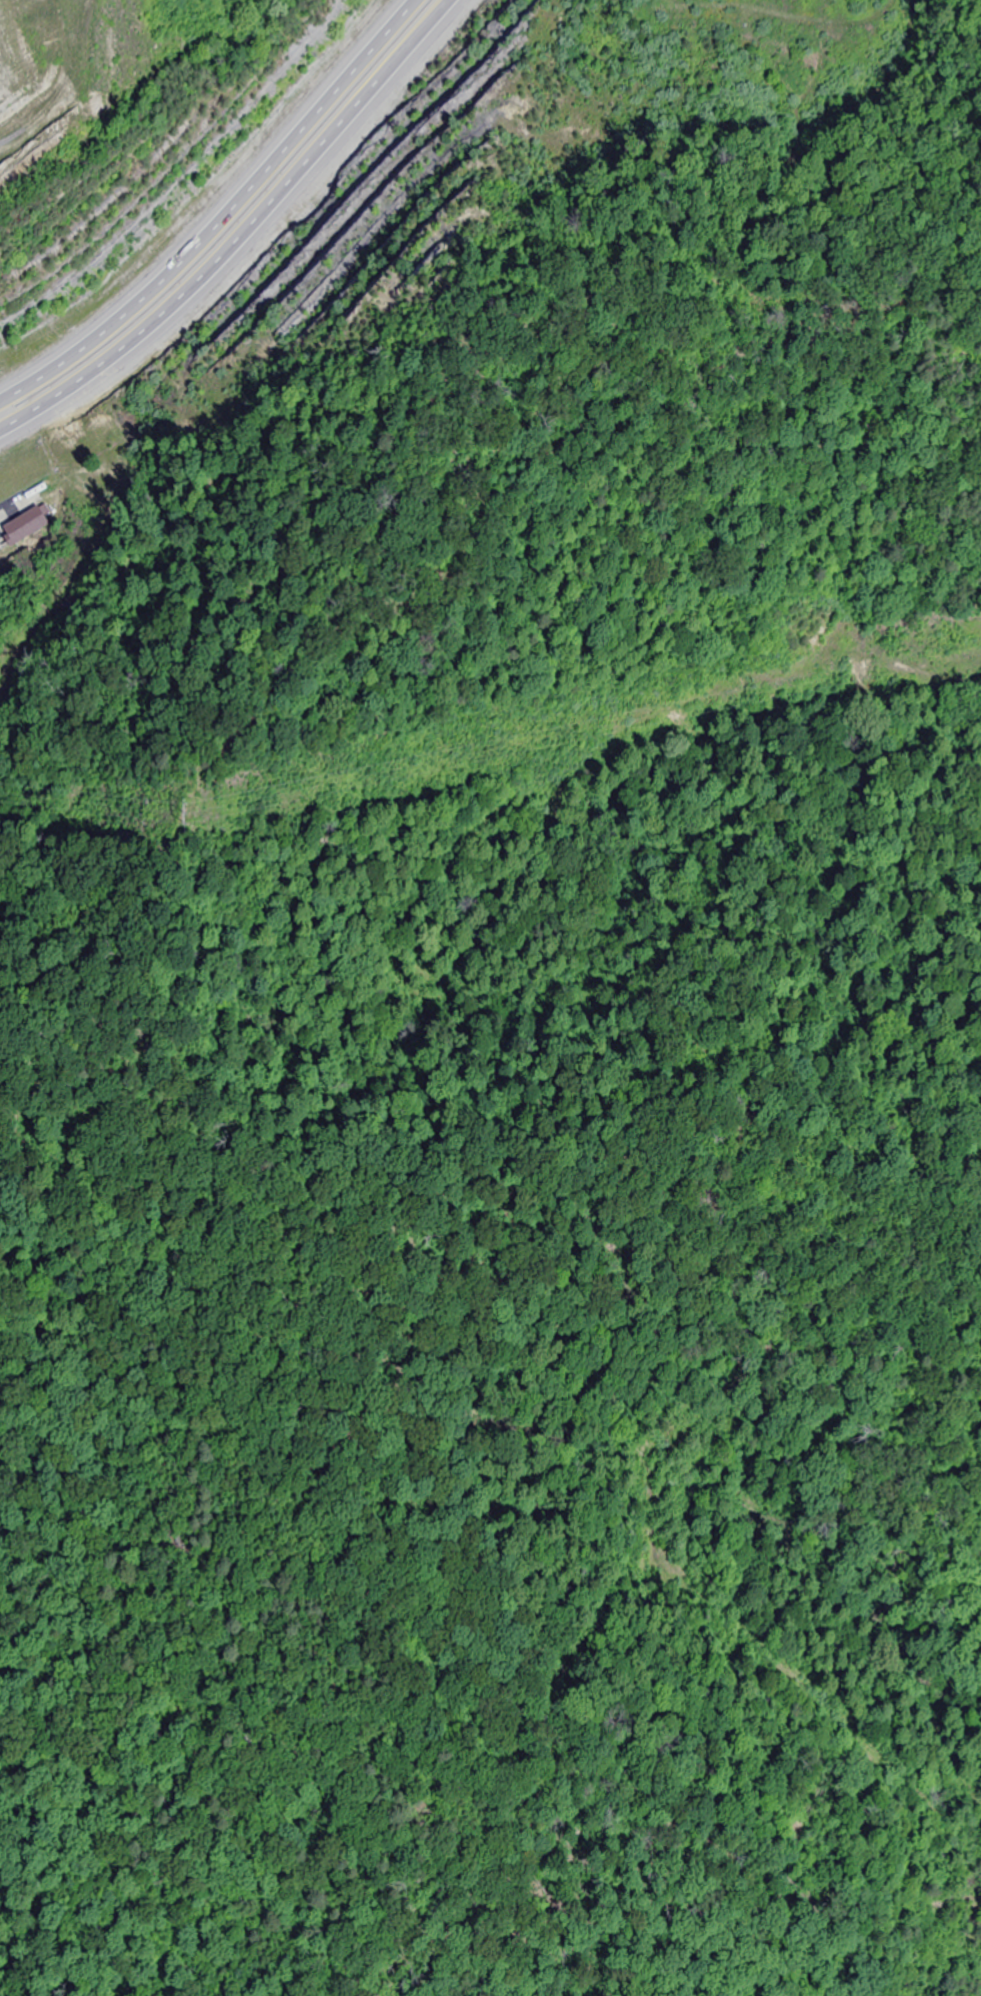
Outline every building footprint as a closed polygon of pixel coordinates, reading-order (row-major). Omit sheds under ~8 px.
[(49,527),(42,509),(2,525),(9,543),(49,527)]
